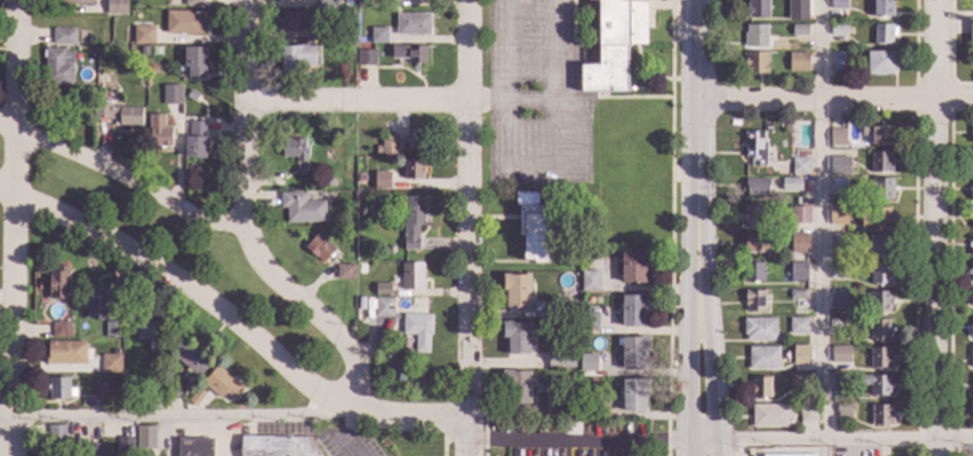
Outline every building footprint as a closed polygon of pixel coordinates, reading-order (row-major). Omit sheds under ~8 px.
[(106,14),(106,0),(127,0),(126,14),(106,14)] [(314,9),(314,0),(330,0),(330,9),(314,9)] [(356,9),(356,0),(373,0),(373,9),(356,9)] [(601,65),(600,0),(646,0),(646,44),(630,44),(630,47),(627,47),(627,92),(581,92),(581,65),(601,65)] [(748,4),(748,0),(769,0),(769,18),(746,18),(746,4),(748,4)] [(792,9),(792,0),(807,0),(807,9),(792,9)] [(831,10),(831,0),(846,0),(846,10),(831,10)] [(870,16),(871,0),(893,0),(892,16),(870,16)] [(205,32),(201,32),(201,34),(166,34),(167,11),(206,11),(205,32)] [(304,30),(280,30),(280,12),(304,12),(304,30)] [(430,35),(394,35),(394,14),(430,14),(430,35)] [(807,36),(792,36),(792,25),(807,25),(807,36)] [(846,35),(831,35),(831,25),(845,25),(846,35)] [(892,27),(897,27),(896,37),(892,37),(892,44),(875,44),(875,25),(893,25),(892,27)] [(766,47),(745,47),(745,32),(747,32),(747,26),(766,26),(766,47)] [(155,45),(133,45),(133,27),(155,27),(155,45)] [(388,44),(370,44),(370,28),(388,28),(388,44)] [(76,45),(52,45),(52,29),(76,29),(76,45)] [(326,41),(309,41),(309,29),(326,29),(326,41)] [(111,41),(120,45),(121,44),(128,46),(126,52),(109,45),(111,41)] [(315,66),(302,66),(302,74),(280,74),(280,45),(315,45),(315,66)] [(207,68),(205,68),(205,78),(188,77),(188,67),(184,67),(185,47),(207,47),(207,68)] [(425,66),(408,66),(408,58),(391,58),(391,47),(425,47),(425,66)] [(65,51),(73,51),(73,86),(45,85),(46,58),(43,58),(43,50),(46,50),(46,49),(65,49),(65,51)] [(375,66),(357,66),(357,49),(375,49),(375,66)] [(768,74),(746,74),(746,66),(744,66),(744,59),(746,59),(746,53),(767,53),(768,74)] [(808,71),(789,71),(789,53),(808,53),(808,71)] [(847,71),(830,71),(830,53),(846,53),(847,53),(847,71)] [(892,60),(897,60),(897,72),(893,72),(893,75),(868,75),(868,68),(864,68),(864,60),(867,60),(868,53),(892,53),(892,60)] [(177,84),(182,84),(182,105),(162,105),(163,85),(169,85),(170,80),(177,80),(177,84)] [(199,96),(195,103),(186,97),(190,90),(199,96)] [(112,108),(142,108),(142,126),(119,126),(119,120),(93,120),(93,103),(112,103),(112,108)] [(206,159),(185,159),(185,137),(190,137),(190,121),(207,121),(206,159)] [(172,147),(150,146),(150,128),(163,128),(163,126),(173,126),(172,147)] [(892,140),(889,140),(889,146),(871,146),(871,135),(863,135),(863,127),(892,128),(892,140)] [(846,130),(845,147),(830,147),(830,129),(846,130)] [(422,149),(407,149),(407,145),(403,145),(403,139),(407,139),(407,130),(422,130),(422,149)] [(764,139),(766,139),(765,167),(751,167),(751,158),(744,158),(745,132),(764,133),(764,139)] [(398,154),(375,154),(375,146),(382,146),(381,136),(397,136),(398,154)] [(304,153),(306,153),(306,162),(297,162),(297,157),(281,157),(281,139),(304,139),(304,153)] [(890,158),(892,159),(892,172),(871,172),(871,152),(890,153),(890,158)] [(850,176),(830,176),(831,157),(850,157),(850,176)] [(422,180),(404,180),(403,159),(422,159),(422,180)] [(809,174),(793,174),(792,159),(809,159),(809,174)] [(390,172),(390,189),(374,190),(374,172),(390,172)] [(847,179),(846,194),(834,193),(830,193),(831,178),(847,179)] [(801,191),(782,191),(782,179),(801,179),(801,191)] [(893,200),(874,200),(874,179),(893,179),(893,200)] [(768,197),(745,196),(746,180),(768,180),(768,197)] [(539,206),(541,206),(542,213),(554,212),(555,242),(548,242),(548,263),(534,264),(534,260),(523,260),(523,235),(520,235),(519,206),(516,206),(516,193),(539,192),(539,206)] [(305,201),(325,201),(325,222),(287,223),(286,207),(280,208),(280,193),(305,193),(305,201)] [(424,226),(418,227),(419,238),(420,238),(421,250),(403,250),(403,198),(424,197),(424,226)] [(846,225),(829,225),(830,206),(847,206),(846,225)] [(764,226),(745,227),(745,208),(763,207),(764,226)] [(809,224),(791,224),(792,207),(810,208),(809,224)] [(890,215),(891,215),(892,229),(862,229),(862,212),(870,212),(870,209),(890,208),(890,215)] [(336,250),(323,265),(303,248),(317,233),(336,250)] [(845,251),(831,252),(831,235),(845,234),(845,251)] [(769,253),(745,253),(745,235),(769,235),(769,253)] [(809,253),(791,253),(791,235),(808,235),(809,253)] [(890,256),(865,256),(864,245),(871,245),(870,236),(889,236),(890,256)] [(395,249),(395,252),(392,255),(388,255),(385,252),(385,247),(388,245),(391,245),(395,249)] [(648,266),(645,266),(645,283),(622,283),(622,250),(648,250),(648,266)] [(847,279),(831,280),(831,263),(847,262),(847,279)] [(424,290),(402,290),(402,263),(423,263),(424,290)] [(764,282),(746,282),(745,264),(762,263),(764,282)] [(806,282),(791,282),(791,263),(806,263),(806,282)] [(354,280),(336,280),(336,264),(354,264),(354,280)] [(890,271),(892,271),(892,285),(871,284),(871,264),(890,265),(890,271)] [(68,300),(49,300),(49,271),(56,271),(56,266),(68,266),(68,300)] [(599,291),(582,291),(582,272),(599,272),(599,291)] [(530,307),(506,308),(506,290),(503,290),(503,276),(530,275),(530,307)] [(391,295),(374,295),(374,284),(391,284),(391,295)] [(106,290),(115,290),(115,299),(107,300),(107,319),(86,319),(86,301),(89,301),(89,286),(106,286),(106,290)] [(806,299),(790,299),(790,290),(806,290),(806,299)] [(764,312),(746,311),(746,306),(745,306),(745,291),(764,291),(764,312)] [(847,308),(830,308),(830,291),(847,291),(847,308)] [(890,312),(871,313),(870,293),(890,293),(890,312)] [(649,310),(643,310),(643,328),(622,328),(623,295),(649,295),(649,310)] [(393,298),(393,318),(381,317),(377,317),(375,314),(375,298),(393,298)] [(431,336),(429,336),(429,354),(416,354),(415,335),(402,335),(402,332),(397,333),(397,322),(403,322),(403,314),(431,313),(431,336)] [(598,330),(581,330),(581,314),(595,314),(598,314),(598,330)] [(776,341),(746,341),(746,335),(744,335),(744,319),(776,319),(776,341)] [(808,334),(790,334),(790,319),(808,319),(808,334)] [(849,328),(830,328),(830,319),(849,319),(849,328)] [(890,340),(870,340),(870,320),(890,320),(890,340)] [(121,339),(105,339),(105,322),(121,322),(121,339)] [(158,352),(150,352),(150,340),(136,340),(136,322),(158,322),(158,352)] [(529,355),(509,355),(509,338),(503,338),(503,323),(529,323),(529,355)] [(70,338),(52,338),(52,324),(70,324),(70,338)] [(212,363),(199,378),(170,354),(184,338),(212,363)] [(648,353),(643,353),(643,369),(623,369),(623,338),(648,338),(648,353)] [(86,365),(46,365),(46,354),(49,354),(49,342),(86,342),(86,365)] [(810,347),(809,357),(793,357),(793,347),(810,347)] [(850,355),(831,355),(831,347),(850,347),(850,355)] [(778,369),(749,369),(749,348),(779,348),(778,369)] [(871,348),(889,349),(889,355),(892,355),(891,368),(870,368),(871,348)] [(574,369),(548,368),(548,349),(575,349),(574,369)] [(121,373),(101,373),(101,355),(121,355),(121,373)] [(597,371),(580,371),(580,355),(597,355),(597,371)] [(163,375),(153,375),(153,361),(163,361),(163,375)] [(244,389),(236,399),(231,395),(227,400),(223,397),(220,400),(201,383),(217,365),(244,389)] [(529,404),(505,403),(505,387),(503,387),(503,372),(529,372),(529,404)] [(809,386),(792,386),(792,375),(809,375),(809,386)] [(850,389),(833,389),(833,375),(850,375),(850,389)] [(890,396),(871,396),(870,385),(861,386),(861,377),(889,376),(890,396)] [(70,388),(76,388),(76,397),(70,397),(70,400),(50,400),(50,378),(70,378),(70,388)] [(770,378),(770,398),(753,398),(753,378),(770,378)] [(649,394),(643,394),(643,413),(623,413),(623,407),(621,407),(621,395),(623,395),(623,379),(649,379),(649,394)] [(182,397),(167,397),(166,380),(182,380),(182,397)] [(106,399),(95,399),(95,383),(106,383),(106,399)] [(206,393),(195,407),(186,398),(196,384),(206,393)] [(565,399),(565,416),(547,415),(548,398),(565,399)] [(605,419),(587,419),(588,402),(605,402),(605,419)] [(816,421),(801,423),(799,407),(814,404),(816,421)] [(850,420),(837,420),(837,405),(850,404),(850,420)] [(788,413),(791,413),(791,420),(788,420),(788,427),(753,427),(753,406),(788,406),(788,413)] [(891,412),(893,412),(893,426),(872,426),(872,406),(891,406),(891,412)] [(65,443),(48,442),(49,425),(65,425),(65,443)] [(156,449),(137,449),(137,426),(156,426),(156,449)] [(306,437),(321,455),(241,455),(241,436),(306,437)] [(134,437),(134,455),(117,455),(117,437),(134,437)] [(213,439),(213,455),(177,455),(177,438),(213,439)] [(99,444),(99,455),(89,455),(90,444),(99,444)]
